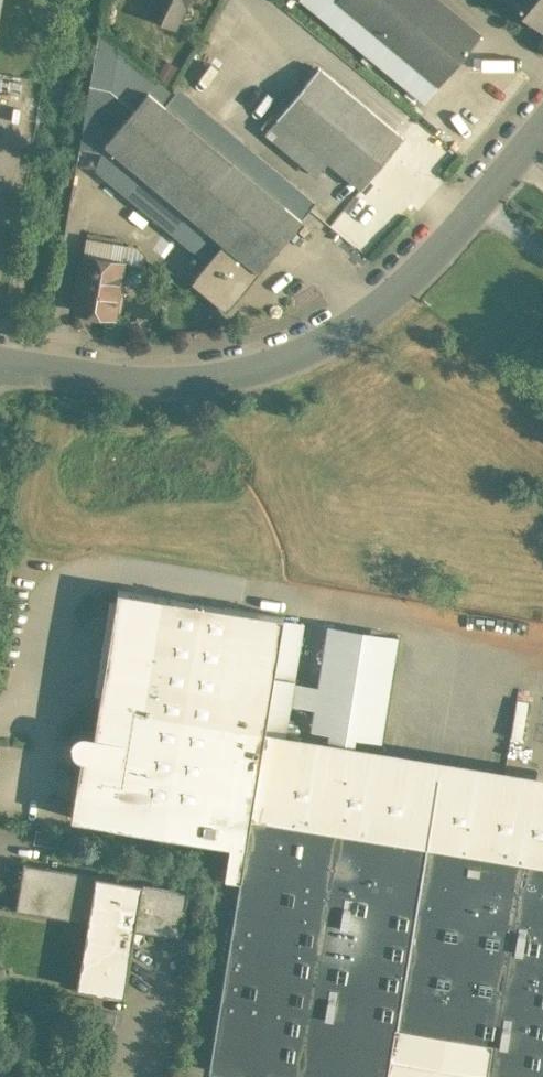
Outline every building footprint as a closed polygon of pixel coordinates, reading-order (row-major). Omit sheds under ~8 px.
[(150,13),(174,24),(184,1),(186,2),(187,0),(155,0),(150,13)] [(439,0),(307,0),(426,99),(480,34),(439,0)] [(542,27),(542,26),(542,0),(510,0),(542,27)] [(156,80),(98,31),(90,84),(110,88),(133,108),(148,90),(156,80)] [(404,137),(319,66),(277,117),(362,188),(404,137)] [(110,88),(90,84),(80,146),(102,150),(105,141),(133,108),(110,88)] [(302,217),(148,90),(133,108),(105,141),(102,150),(96,168),(206,260),(223,240),(259,269),(302,217)] [(124,245),(86,239),(83,254),(122,261),(124,245)] [(206,260),(194,275),(230,304),(259,270),(259,269),(223,240),(206,260)] [(122,261),(83,254),(74,308),(113,315),(122,261)] [(283,615),(174,597),(173,597),(118,588),(116,599),(127,614),(126,620),(111,631),(121,646),(121,651),(106,662),(116,677),(115,683),(101,693),(94,733),(83,731),(78,733),(74,736),(71,740),(71,745),(73,750),(76,754),(81,757),(71,816),(109,822),(109,823),(230,843),(225,875),(241,877),(262,747),(283,615)] [(262,747),(241,877),(209,1070),(239,1074),(239,1076),(542,1076),(542,793),(262,747)] [(143,881),(24,861),(16,909),(87,921),(76,986),(124,994),(135,929),(143,881)] [(189,889),(143,881),(135,929),(181,936),(189,889)]
